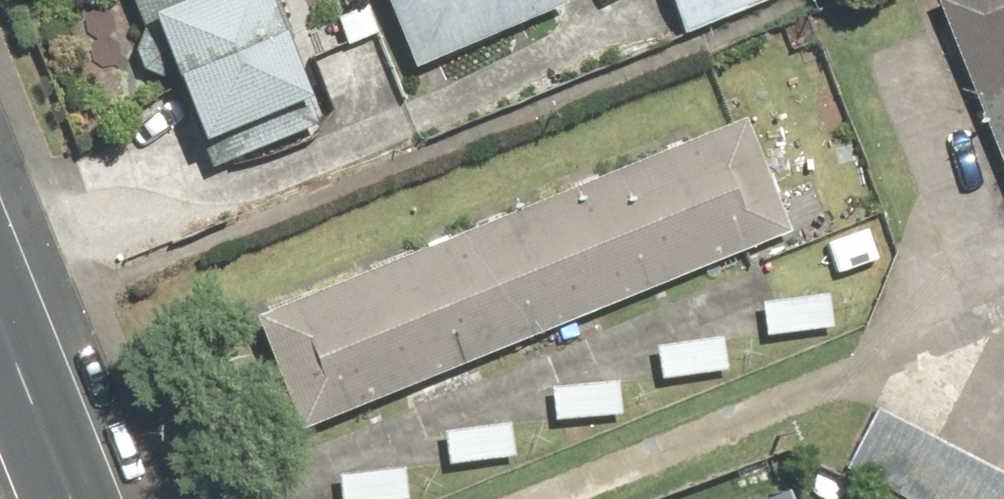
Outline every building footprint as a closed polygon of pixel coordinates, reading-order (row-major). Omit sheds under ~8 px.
[(150,40),(167,33),(216,149),(327,101),(284,0),(133,0),(150,40)] [(337,14),(351,45),(396,24),(414,63),(550,0),(369,0),(337,14)] [(687,31),(763,0),(674,0),(687,31)] [(1003,153),(1003,0),(942,0),(1003,153)] [(799,237),(751,118),(263,313),(310,432),(799,237)] [(837,292),(766,293),(766,332),(838,330),(837,292)] [(732,336),(661,338),(661,377),(733,375),(732,336)] [(625,378),(554,379),(555,418),(626,416),(625,378)] [(885,407),(852,471),(906,498),(1003,498),(1003,469),(885,407)] [(517,424),(445,425),(446,464),(518,462),(517,424)] [(343,467),(343,498),(415,498),(414,466),(343,467)] [(819,478),(757,498),(826,498),(819,478)]
